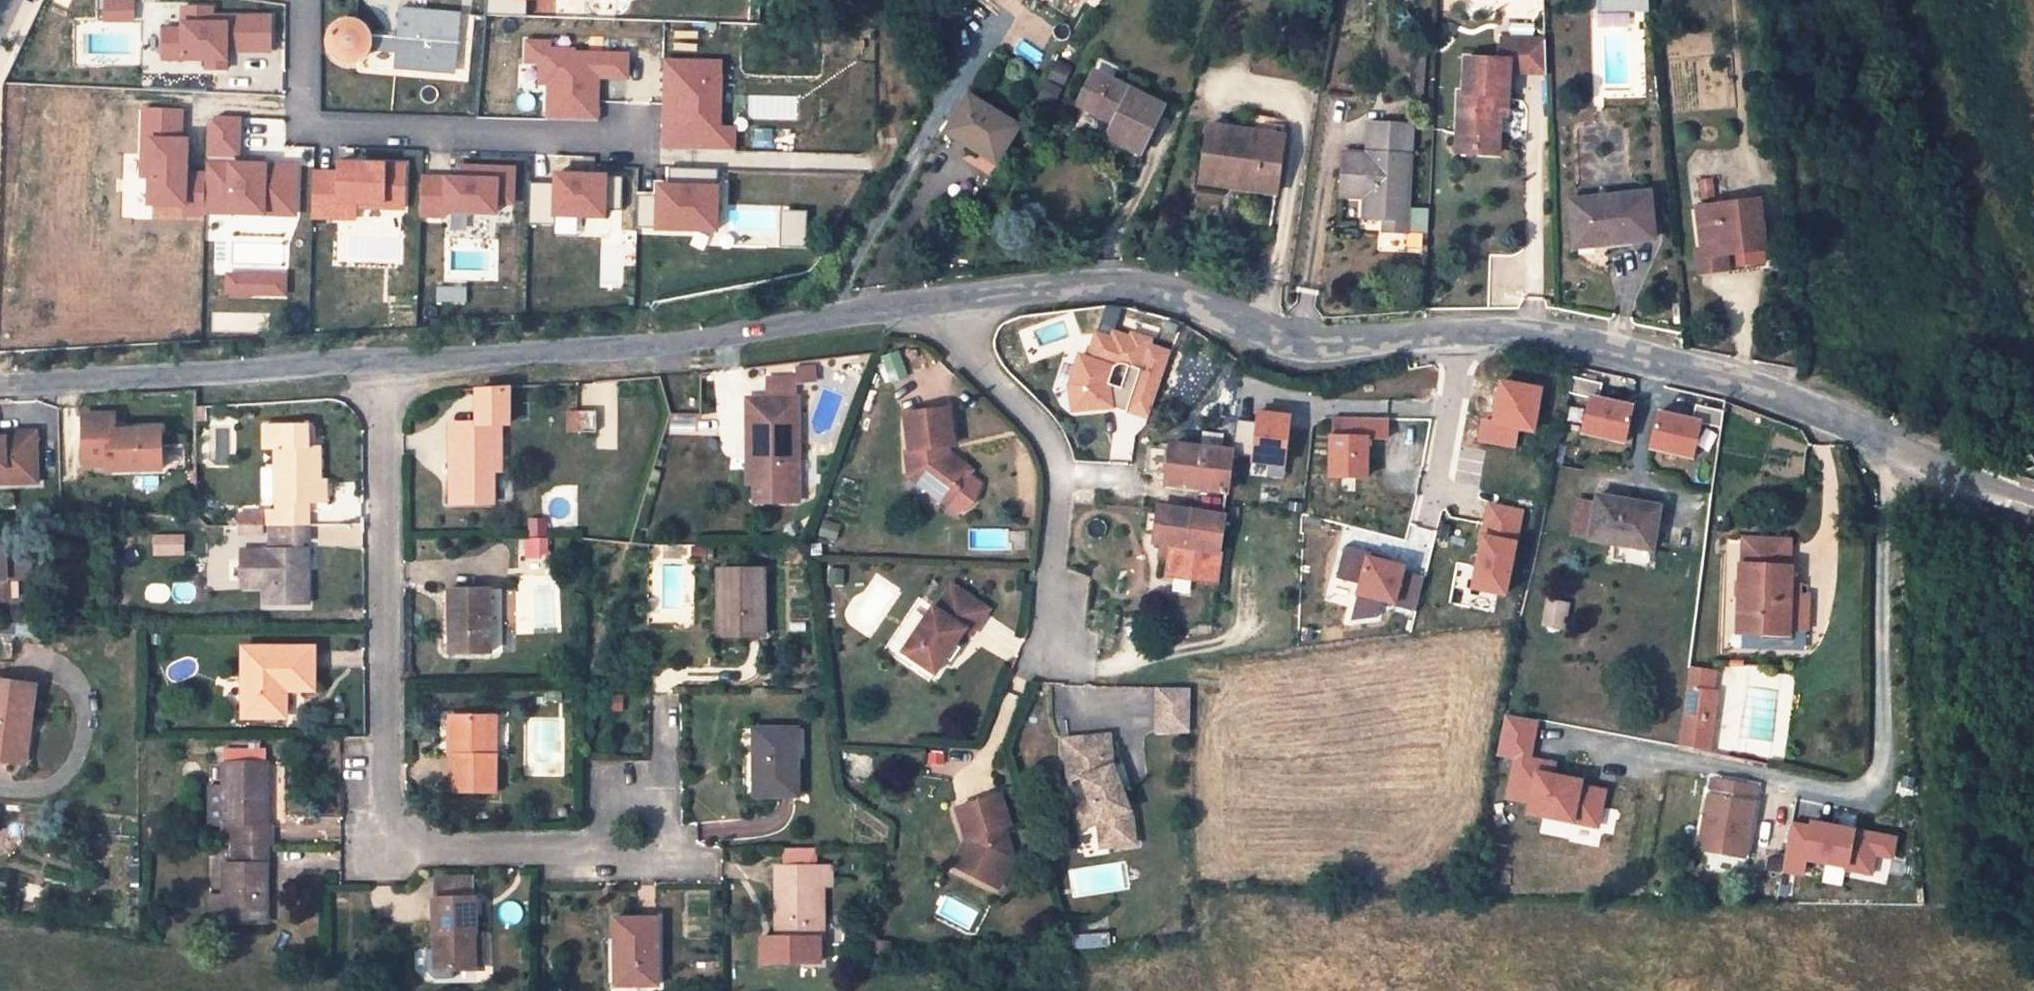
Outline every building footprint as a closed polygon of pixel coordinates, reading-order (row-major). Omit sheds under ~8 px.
[(103,21),(134,22),(135,0),(104,0),(103,21)] [(486,15),(527,16),(526,0),(487,0),(486,15)] [(1632,0),(1597,0),(1597,10),(1632,9),(1632,0)] [(1647,0),(1632,0),(1632,9),(1648,9),(1647,0)] [(183,29),(164,29),(162,58),(206,59),(207,70),(226,70),(225,51),(271,52),(269,16),(212,15),(212,8),(184,7),(183,29)] [(431,59),(458,62),(462,14),(400,9),(397,38),(373,36),(372,30),(368,25),(363,21),(359,19),(355,17),(350,17),(345,17),(339,19),(334,22),(330,27),(327,32),(325,39),(325,44),(326,48),(329,53),(332,58),(335,61),(340,64),(344,66),(351,66),(359,64),(366,60),(370,55),(371,52),(372,50),(396,52),(395,66),(431,69),(431,59)] [(1509,60),(1508,73),(1546,75),(1545,41),(1503,38),(1502,60),(1509,60)] [(549,42),(526,42),(526,62),(540,63),(539,84),(549,84),(548,120),(597,122),(598,77),(627,78),(628,54),(574,52),(574,50),(550,49),(549,42)] [(1423,94),(1426,53),(1416,52),(1414,93),(1423,94)] [(1499,105),(1506,106),(1508,73),(1509,60),(1502,60),(1464,58),(1462,92),(1458,92),(1456,133),(1473,134),(1472,154),(1497,155),(1499,115),(1499,105)] [(431,69),(458,71),(458,62),(431,59),(431,69)] [(720,63),(663,62),(661,150),(734,152),(734,129),(719,129),(720,63)] [(1139,153),(1163,105),(1094,71),(1078,104),(1114,123),(1106,137),(1139,153)] [(1053,104),(1062,85),(1051,79),(1042,98),(1053,104)] [(1018,126),(968,95),(950,124),(972,139),(968,146),(995,163),(1018,126)] [(182,111),(144,110),(142,178),(154,178),(152,205),(186,206),(185,214),(203,214),(204,171),(188,171),(188,140),(181,141),(182,111)] [(1250,131),(1207,125),(1201,167),(1238,172),(1236,188),(1275,194),(1285,126),(1270,124),(1271,117),(1252,115),(1250,131)] [(238,117),(218,116),(208,125),(206,213),(295,216),(295,166),(238,164),(238,117)] [(1412,122),(1366,121),(1364,151),(1342,150),(1339,195),(1362,197),(1361,218),(1383,219),(1382,231),(1405,232),(1407,207),(1412,122)] [(1473,134),(1456,133),(1455,153),(1472,154),(1473,134)] [(314,171),(312,217),(339,219),(339,201),(355,203),(355,207),(404,210),(406,165),(340,163),(339,172),(314,171)] [(422,177),(421,216),(446,217),(446,212),(496,214),(497,203),(513,204),(513,168),(468,166),(467,179),(422,177)] [(659,196),(637,195),(636,229),(716,232),(717,169),(669,167),(669,186),(659,185),(659,196)] [(1199,183),(1236,188),(1238,172),(1201,167),(1199,183)] [(529,182),(529,224),(555,225),(555,215),(604,218),(605,211),(622,211),(622,176),(557,174),(556,183),(529,182)] [(1654,238),(1649,193),(1571,202),(1576,248),(1654,238)] [(1758,199),(1691,208),(1699,271),(1728,267),(1725,248),(1744,245),(1744,248),(1764,246),(1758,199)] [(1425,208),(1407,207),(1405,232),(1424,233),(1425,208)] [(806,247),(809,212),(783,210),(781,245),(806,247)] [(225,273),(224,297),(285,296),(286,272),(225,273)] [(1082,353),(1072,383),(1084,387),(1086,406),(1112,405),(1112,401),(1122,405),(1123,402),(1130,404),(1128,410),(1151,417),(1173,349),(1151,342),(1153,337),(1135,331),(1134,335),(1117,329),(1115,336),(1099,331),(1091,356),(1082,353)] [(796,366),(796,377),(796,381),(818,381),(818,366),(796,366)] [(798,504),(797,399),(796,381),(796,377),(764,377),(764,399),(747,400),(747,431),(753,431),(755,485),(756,504),(798,504)] [(1567,394),(1588,399),(1588,397),(1598,399),(1601,383),(1570,377),(1567,394)] [(1494,422),(1484,421),(1480,439),(1514,446),(1517,427),(1534,431),(1540,388),(1501,381),(1494,422)] [(476,424),(454,424),(454,448),(450,447),(450,504),(494,504),(493,450),(501,450),(500,423),(509,423),(508,391),(475,393),(476,424)] [(1588,399),(1582,433),(1626,441),(1633,406),(1598,399),(1588,397),(1588,399)] [(1112,401),(1112,405),(1128,410),(1130,404),(1123,402),(1122,405),(1112,401)] [(1691,407),(1689,423),(1699,424),(1698,426),(1720,429),(1723,412),(1691,407)] [(1257,409),(1248,476),(1284,480),(1291,414),(1257,409)] [(947,410),(904,416),(909,451),(905,452),(908,477),(924,475),(927,491),(946,505),(957,490),(956,481),(962,473),(943,458),(941,448),(947,447),(953,447),(947,410)] [(596,412),(577,412),(577,432),(597,431),(596,412)] [(117,413),(86,414),(87,465),(112,465),(112,470),(166,468),(165,429),(118,430),(117,413)] [(1388,418),(1335,418),(1334,436),(1331,436),(1331,477),(1367,477),(1367,438),(1388,439),(1388,418)] [(1689,423),(1654,418),(1649,454),(1694,460),(1698,426),(1699,424),(1689,423)] [(268,511),(268,526),(308,526),(308,502),(321,502),(320,480),(320,447),(309,447),(301,447),(300,426),(264,426),(265,448),(275,448),(276,466),(276,503),(276,511),(268,511)] [(308,426),(300,426),(301,447),(309,447),(308,426)] [(40,482),(39,430),(7,431),(7,436),(0,436),(0,483),(40,482)] [(747,485),(755,485),(753,431),(747,431),(747,485)] [(1202,480),(1202,490),(1226,493),(1232,451),(1165,443),(1164,448),(1150,447),(1147,471),(1168,474),(1168,475),(1202,480)] [(948,455),(947,447),(941,448),(943,458),(962,473),(956,481),(957,490),(971,471),(948,455)] [(267,504),(276,503),(276,466),(267,466),(267,504)] [(499,503),(508,503),(507,475),(498,475),(499,503)] [(924,475),(908,477),(927,491),(924,475)] [(1202,480),(1168,475),(1167,486),(1202,490),(1202,480)] [(1588,540),(1652,551),(1660,507),(1596,495),(1588,540)] [(1522,510),(1489,505),(1474,587),(1506,594),(1522,510)] [(1159,542),(1161,542),(1171,544),(1191,547),(1195,512),(1159,507),(1156,525),(1153,541),(1159,542)] [(1171,544),(1167,575),(1216,582),(1216,581),(1224,516),(1195,512),(1191,547),(1171,544)] [(268,526),(267,551),(245,551),(246,586),(265,587),(265,604),(310,604),(309,570),(308,550),(301,549),(301,543),(308,542),(308,526),(268,526)] [(184,536),(178,536),(157,537),(156,554),(184,554),(184,536)] [(0,541),(0,601),(5,601),(6,579),(30,579),(30,543),(5,543),(5,540),(0,541)] [(546,540),(526,540),(526,553),(539,553),(546,553),(546,540)] [(1404,566),(1345,545),(1336,576),(1359,582),(1357,595),(1352,620),(1383,613),(1384,605),(1393,605),(1404,566)] [(317,550),(308,550),(309,570),(316,569),(317,550)] [(1790,605),(1791,568),(1740,566),(1738,599),(1740,599),(1740,632),(1782,633),(1783,605),(1790,605)] [(726,602),(726,635),(764,634),(763,569),(717,570),(717,602),(726,602)] [(989,612),(952,587),(936,611),(934,609),(903,654),(935,675),(965,631),(972,636),(989,612)] [(490,652),(489,591),(449,591),(449,604),(450,652),(490,652)] [(1568,624),(1574,600),(1557,596),(1553,621),(1568,624)] [(717,602),(718,635),(726,635),(726,602),(717,602)] [(16,639),(17,621),(1,621),(0,640),(16,639)] [(242,718),(281,718),(281,691),(314,691),(315,649),(243,648),(242,718)] [(1702,669),(1687,666),(1676,746),(1699,751),(1705,717),(1713,718),(1718,691),(1712,690),(1699,687),(1702,669)] [(1715,671),(1702,669),(1699,687),(1712,690),(1715,671)] [(0,680),(0,760),(15,762),(21,723),(30,724),(36,685),(0,680)] [(1195,690),(1162,689),(1161,718),(1194,719),(1195,690)] [(1540,719),(1505,715),(1497,756),(1513,759),(1505,802),(1528,803),(1525,816),(1598,829),(1607,791),(1584,785),(1585,777),(1555,773),(1557,762),(1533,757),(1540,719)] [(1708,752),(1713,718),(1705,717),(1699,751),(1708,752)] [(496,718),(450,718),(450,756),(454,756),(454,792),(496,792),(496,718)] [(1194,719),(1161,718),(1161,731),(1193,732),(1194,719)] [(21,723),(15,762),(25,763),(30,724),(21,723)] [(753,797),(798,796),(798,758),(798,729),(753,729),(753,797)] [(1112,737),(1093,739),(1094,744),(1075,746),(1079,781),(1085,781),(1089,779),(1094,793),(1090,795),(1093,802),(1080,807),(1088,829),(1101,824),(1105,833),(1109,833),(1111,848),(1137,845),(1134,818),(1123,790),(1119,792),(1117,787),(1120,780),(1115,768),(1112,737)] [(1093,739),(1067,742),(1072,786),(1079,781),(1075,746),(1094,744),(1093,739)] [(224,785),(224,826),(224,843),(234,843),(267,842),(274,842),(274,825),(267,824),(267,764),(225,764),(224,785)] [(1744,857),(1757,790),(1712,781),(1704,817),(1713,819),(1707,850),(1744,857)] [(224,826),(224,785),(207,785),(208,826),(224,826)] [(1001,796),(957,809),(967,840),(972,838),(974,843),(960,870),(994,888),(1002,873),(1000,869),(1015,864),(1005,828),(1010,826),(1001,796)] [(1080,807),(1072,810),(1080,831),(1088,829),(1080,807)] [(1693,847),(1707,850),(1713,819),(1704,817),(1699,816),(1693,847)] [(1791,823),(1781,870),(1802,875),(1805,860),(1845,867),(1845,869),(1870,875),(1874,854),(1891,858),(1894,839),(1852,831),(1850,840),(1834,837),(1836,827),(1812,823),(1811,828),(1791,823)] [(1105,833),(1101,824),(1103,849),(1111,848),(1109,833),(1105,833)] [(967,840),(953,866),(960,870),(974,843),(972,838),(967,840)] [(267,842),(234,843),(234,865),(224,865),(224,894),(223,924),(267,923),(267,842)] [(783,867),(817,868),(817,847),(782,847),(783,867)] [(1002,873),(994,888),(1001,891),(1015,864),(1000,869),(1002,873)] [(776,867),(776,938),(821,938),(822,883),(831,883),(832,868),(817,868),(783,867),(776,867)] [(475,898),(474,876),(434,876),(434,899),(475,898)] [(223,924),(224,894),(206,894),(207,924),(223,924)] [(434,899),(434,926),(435,971),(477,970),(476,933),(475,898),(434,899)] [(656,918),(614,919),(614,949),(616,950),(617,985),(658,984),(656,918)] [(484,932),(476,933),(477,970),(485,970),(484,932)] [(761,941),(760,962),(821,962),(821,938),(776,938),(769,938),(769,941),(761,941)] [(608,986),(617,985),(616,950),(614,949),(607,950),(608,986)]
